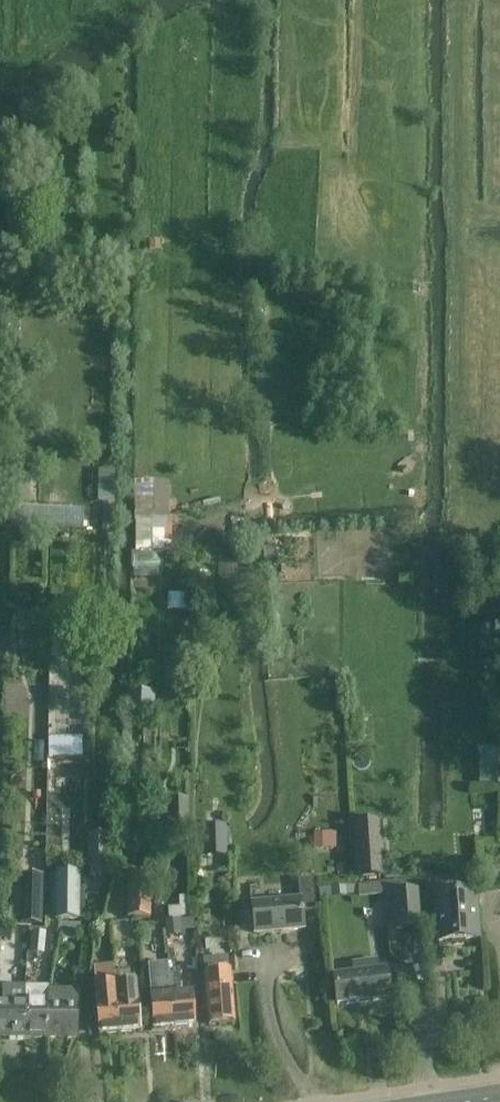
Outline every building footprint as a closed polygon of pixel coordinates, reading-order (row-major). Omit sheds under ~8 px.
[(131,553),(131,569),(160,569),(160,565),(154,553),(152,553),(152,548),(154,548),(154,545),(167,545),(167,511),(168,485),(168,482),(138,482),(138,485),(135,485),(134,523),(135,523),(135,553),(131,553)] [(103,502),(101,533),(112,533),(113,503),(103,502)] [(169,594),(168,611),(191,612),(192,595),(169,594)] [(232,631),(222,631),(223,641),(232,641),(232,631)] [(212,667),(198,667),(198,676),(212,676),(212,667)] [(127,692),(126,714),(127,714),(155,714),(155,693),(128,692),(127,692)] [(82,738),(52,738),(52,758),(82,758),(82,738)] [(188,800),(168,800),(168,841),(189,841),(188,800)] [(383,876),(381,823),(356,824),(358,877),(383,876)] [(223,854),(222,828),(205,828),(206,854),(223,854)] [(108,876),(108,833),(88,834),(88,876),(108,876)] [(335,834),(314,835),(315,850),(335,850),(335,834)] [(21,876),(20,925),(42,925),(43,876),(21,876)] [(316,911),(313,880),(298,881),(299,900),(252,905),(254,935),(304,931),(302,912),(316,911)] [(345,886),(332,888),(332,897),(346,896),(346,895),(345,886)] [(422,926),(419,891),(392,893),(395,929),(422,926)] [(478,941),(475,894),(435,896),(438,944),(478,941)] [(80,901),(55,901),(55,920),(80,920),(80,901)] [(128,901),(127,918),(151,918),(151,902),(128,901)] [(181,936),(180,921),(166,922),(167,938),(181,936)] [(59,924),(57,933),(81,933),(81,924),(59,924)] [(134,943),(133,926),(111,928),(113,945),(134,943)] [(32,932),(30,954),(44,955),(46,934),(32,932)] [(203,962),(204,975),(208,1027),(234,1025),(229,959),(203,962)] [(353,975),(332,977),(336,1006),(390,999),(386,970),(383,971),(382,962),(352,966),(353,975)] [(168,964),(148,966),(151,999),(154,1031),(173,1029),(169,986),(170,986),(169,973),(168,964)] [(102,987),(95,988),(100,1034),(120,1032),(116,986),(114,965),(100,966),(102,987)] [(180,972),(169,973),(170,986),(169,986),(173,1029),(194,1027),(191,996),(182,997),(180,972)] [(135,984),(116,986),(120,1032),(139,1031),(135,984)] [(2,1039),(27,1039),(27,1020),(25,1020),(25,987),(2,987),(2,1039)] [(48,987),(25,987),(25,1020),(27,1020),(27,1039),(46,1039),(46,1020),(48,1020),(48,989),(48,987)] [(78,990),(48,989),(48,1020),(46,1020),(46,1039),(78,1039),(78,990)]
